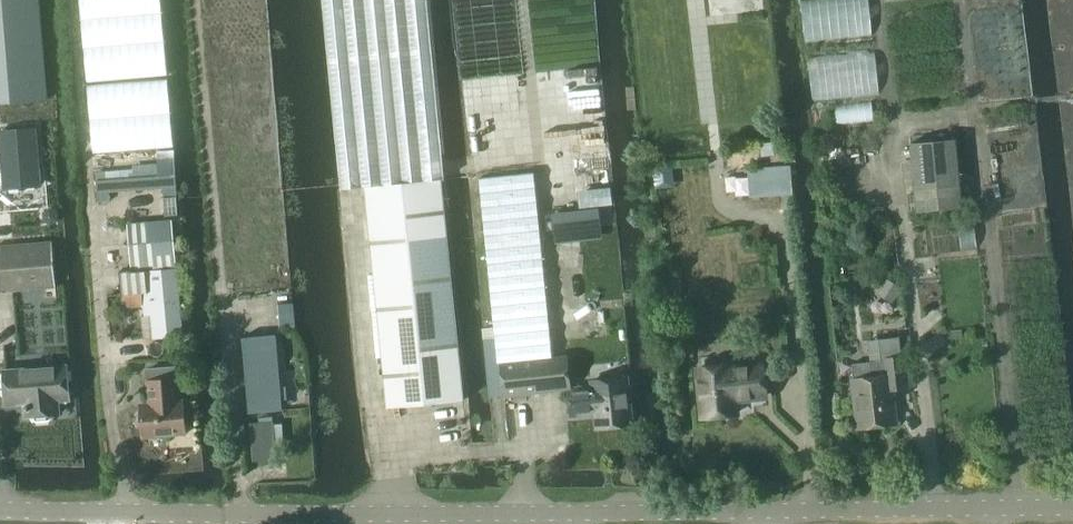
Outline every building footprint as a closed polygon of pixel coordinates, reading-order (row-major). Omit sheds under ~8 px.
[(47,98),(39,0),(0,0),(0,102),(47,98)] [(366,185),(442,177),(445,177),(427,0),(323,0),(341,187),(366,185)] [(40,178),(39,169),(37,167),(34,127),(0,130),(0,131),(3,170),(2,172),(2,181),(4,183),(5,188),(39,185),(38,180),(40,178)] [(911,143),(918,211),(962,207),(956,139),(911,143)] [(748,168),(751,196),(791,193),(789,165),(748,168)] [(534,172),(479,177),(494,327),(482,329),(490,396),(492,395),(505,394),(505,395),(507,394),(564,389),(569,389),(571,388),(567,355),(553,357),(534,172)] [(110,200),(109,191),(163,187),(164,196),(177,195),(175,174),(134,177),(96,179),(98,201),(110,200)] [(366,185),(388,405),(463,398),(442,177),(366,185)] [(176,196),(164,197),(165,215),(178,214),(176,196)] [(50,208),(43,213),(44,220),(51,223),(57,219),(56,212),(50,208)] [(597,210),(553,215),(554,230),(599,225),(597,210)] [(127,223),(130,243),(132,270),(176,266),(174,239),(172,219),(127,223)] [(56,286),(52,241),(0,246),(0,290),(56,286)] [(132,270),(120,271),(122,293),(142,291),(143,303),(145,315),(152,314),(154,335),(183,332),(176,266),(132,270)] [(877,295),(891,303),(901,287),(887,278),(877,295)] [(279,327),(294,326),(294,324),(292,302),(277,303),(279,327)] [(951,330),(951,338),(963,337),(962,329),(951,330)] [(242,336),(249,412),(282,409),(275,333),(242,336)] [(873,362),(852,364),(854,379),(853,379),(858,428),(897,423),(893,389),(908,387),(905,356),(902,356),(900,337),(879,340),(882,361),(873,362)] [(60,412),(58,399),(69,398),(67,364),(4,369),(7,403),(25,401),(26,415),(33,414),(37,419),(49,418),(53,413),(60,412)] [(698,368),(703,416),(736,413),(735,399),(766,395),(762,364),(732,368),(731,364),(698,368)] [(138,419),(138,422),(140,425),(143,428),(143,437),(186,433),(183,400),(180,400),(179,377),(178,378),(177,366),(147,369),(148,380),(150,403),(141,403),(142,412),(139,415),(138,419)] [(571,388),(569,389),(572,415),(596,413),(597,428),(633,424),(628,377),(592,380),(593,386),(571,388)] [(251,422),(254,461),(276,459),(274,421),(251,422)]
